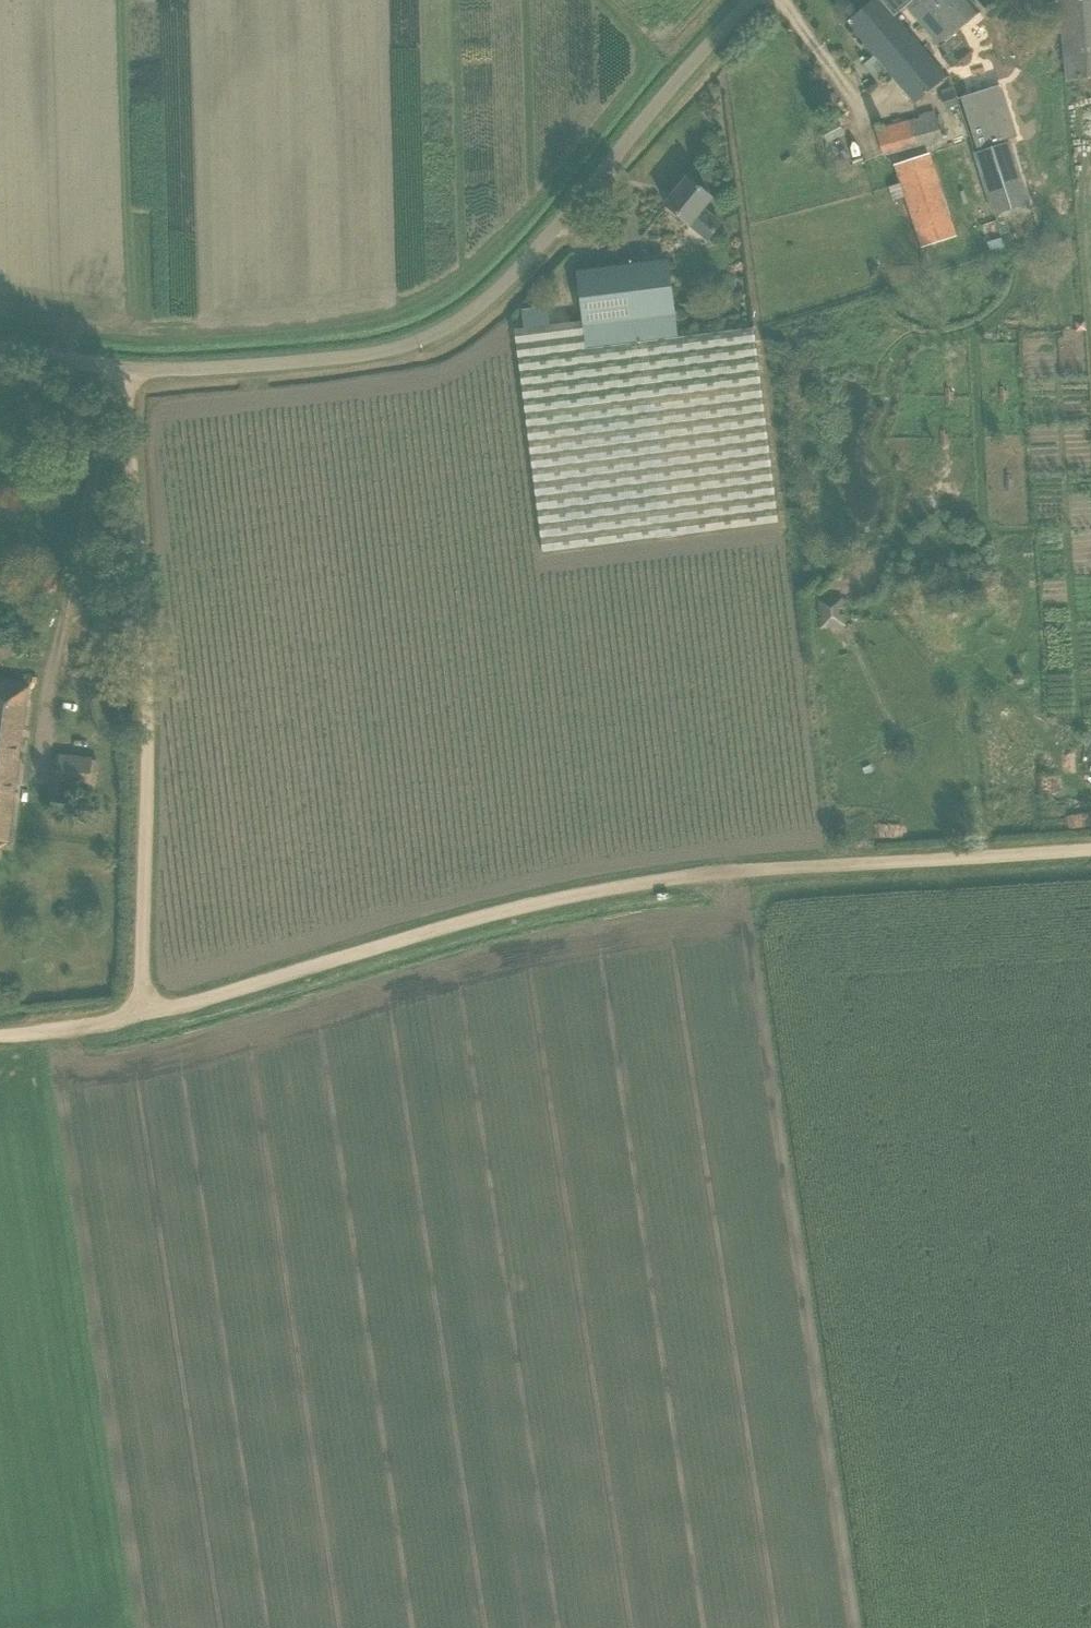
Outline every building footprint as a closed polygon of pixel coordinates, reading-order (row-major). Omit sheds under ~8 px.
[(847,21),(875,55),(863,65),(876,81),(889,71),(916,103),(946,77),(893,13),(881,0),(872,0),(847,21)] [(956,33),(980,13),(969,0),(881,0),(893,13),(905,4),(940,47),(947,55),(943,58),(952,68),(971,51),(956,33)] [(1067,81),(1090,79),(1090,0),(1060,0),(1067,81)] [(973,139),(977,149),(1016,136),(1000,86),(960,99),(973,139)] [(940,96),(945,111),(959,106),(954,91),(940,96)] [(820,129),(828,144),(845,134),(837,120),(820,129)] [(908,121),(876,131),(882,154),(914,144),(908,121)] [(975,154),(994,214),(1028,203),(1024,188),(1009,142),(978,153),(975,154)] [(956,237),(928,154),(895,165),(922,248),(956,237)] [(687,178),(665,205),(689,225),(690,224),(708,240),(721,224),(702,209),(711,198),(687,178)] [(514,329),(518,357),(543,552),(778,523),(753,328),(677,337),(673,307),(667,261),(577,272),(583,320),(550,324),(548,307),(521,311),(523,328),(514,329)] [(820,627),(846,624),(845,614),(839,615),(839,609),(844,608),(843,598),(817,601),(818,611),(821,611),(822,617),(819,617),(820,627)] [(7,842),(29,685),(0,681),(0,841),(7,842)] [(92,758),(60,754),(56,788),(88,791),(92,758)]
